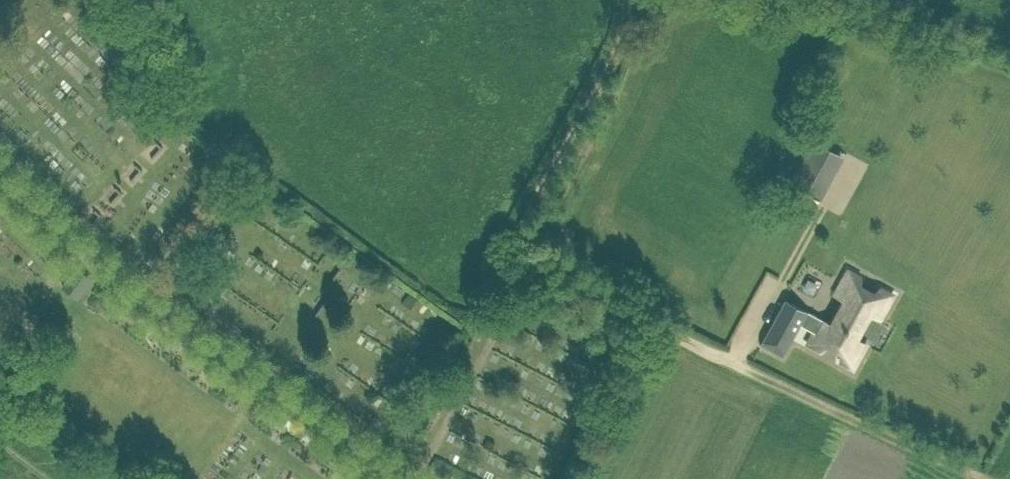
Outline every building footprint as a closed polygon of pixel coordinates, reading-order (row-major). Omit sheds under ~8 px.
[(841,159),(819,148),(798,191),(819,201),(841,159)] [(76,289),(87,273),(75,265),(64,280),(76,289)] [(851,289),(832,324),(785,298),(761,341),(784,353),(800,324),(814,331),(808,342),(820,349),(828,344),(840,350),(839,359),(852,366),(865,342),(855,336),(868,312),(879,317),(891,293),(879,287),(872,292),(859,285),(860,277),(847,270),(840,283),(851,289)] [(807,289),(825,298),(832,285),(815,275),(807,289)]
